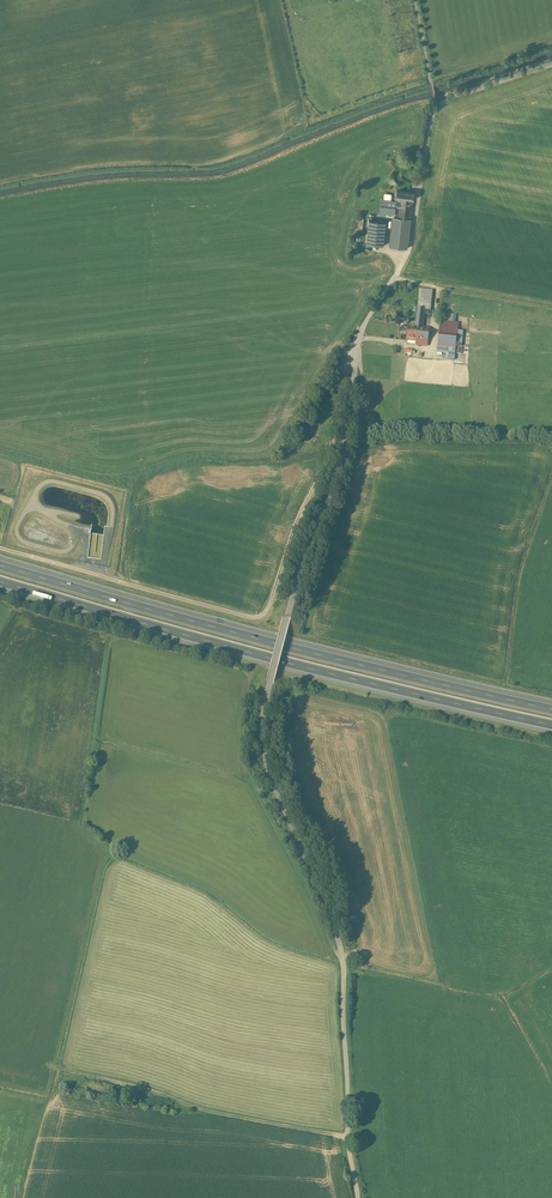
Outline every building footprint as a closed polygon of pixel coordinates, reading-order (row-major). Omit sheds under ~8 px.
[(415,192),(398,190),(397,198),(400,198),(400,202),(398,211),(398,218),(409,219),(412,199),(414,200),(415,192)] [(400,202),(380,199),(378,216),(386,217),(387,207),(397,208),(396,211),(398,211),(400,202)] [(398,218),(394,217),(390,245),(406,247),(409,219),(398,218)] [(386,220),(369,219),(366,243),(383,245),(386,220)] [(432,291),(420,290),(418,304),(431,306),(432,291)] [(416,329),(422,329),(424,310),(418,310),(416,329)] [(458,326),(440,324),(439,330),(457,332),(458,326)] [(422,329),(416,329),(408,328),(406,341),(418,342),(417,346),(421,346),(422,343),(428,343),(429,330),(422,329)] [(457,336),(439,334),(438,343),(456,345),(457,336)] [(456,345),(438,343),(437,352),(455,353),(456,345)] [(437,352),(449,353),(449,360),(455,361),(455,353),(437,352)] [(91,533),(91,550),(96,550),(96,544),(102,544),(102,534),(91,533)]
